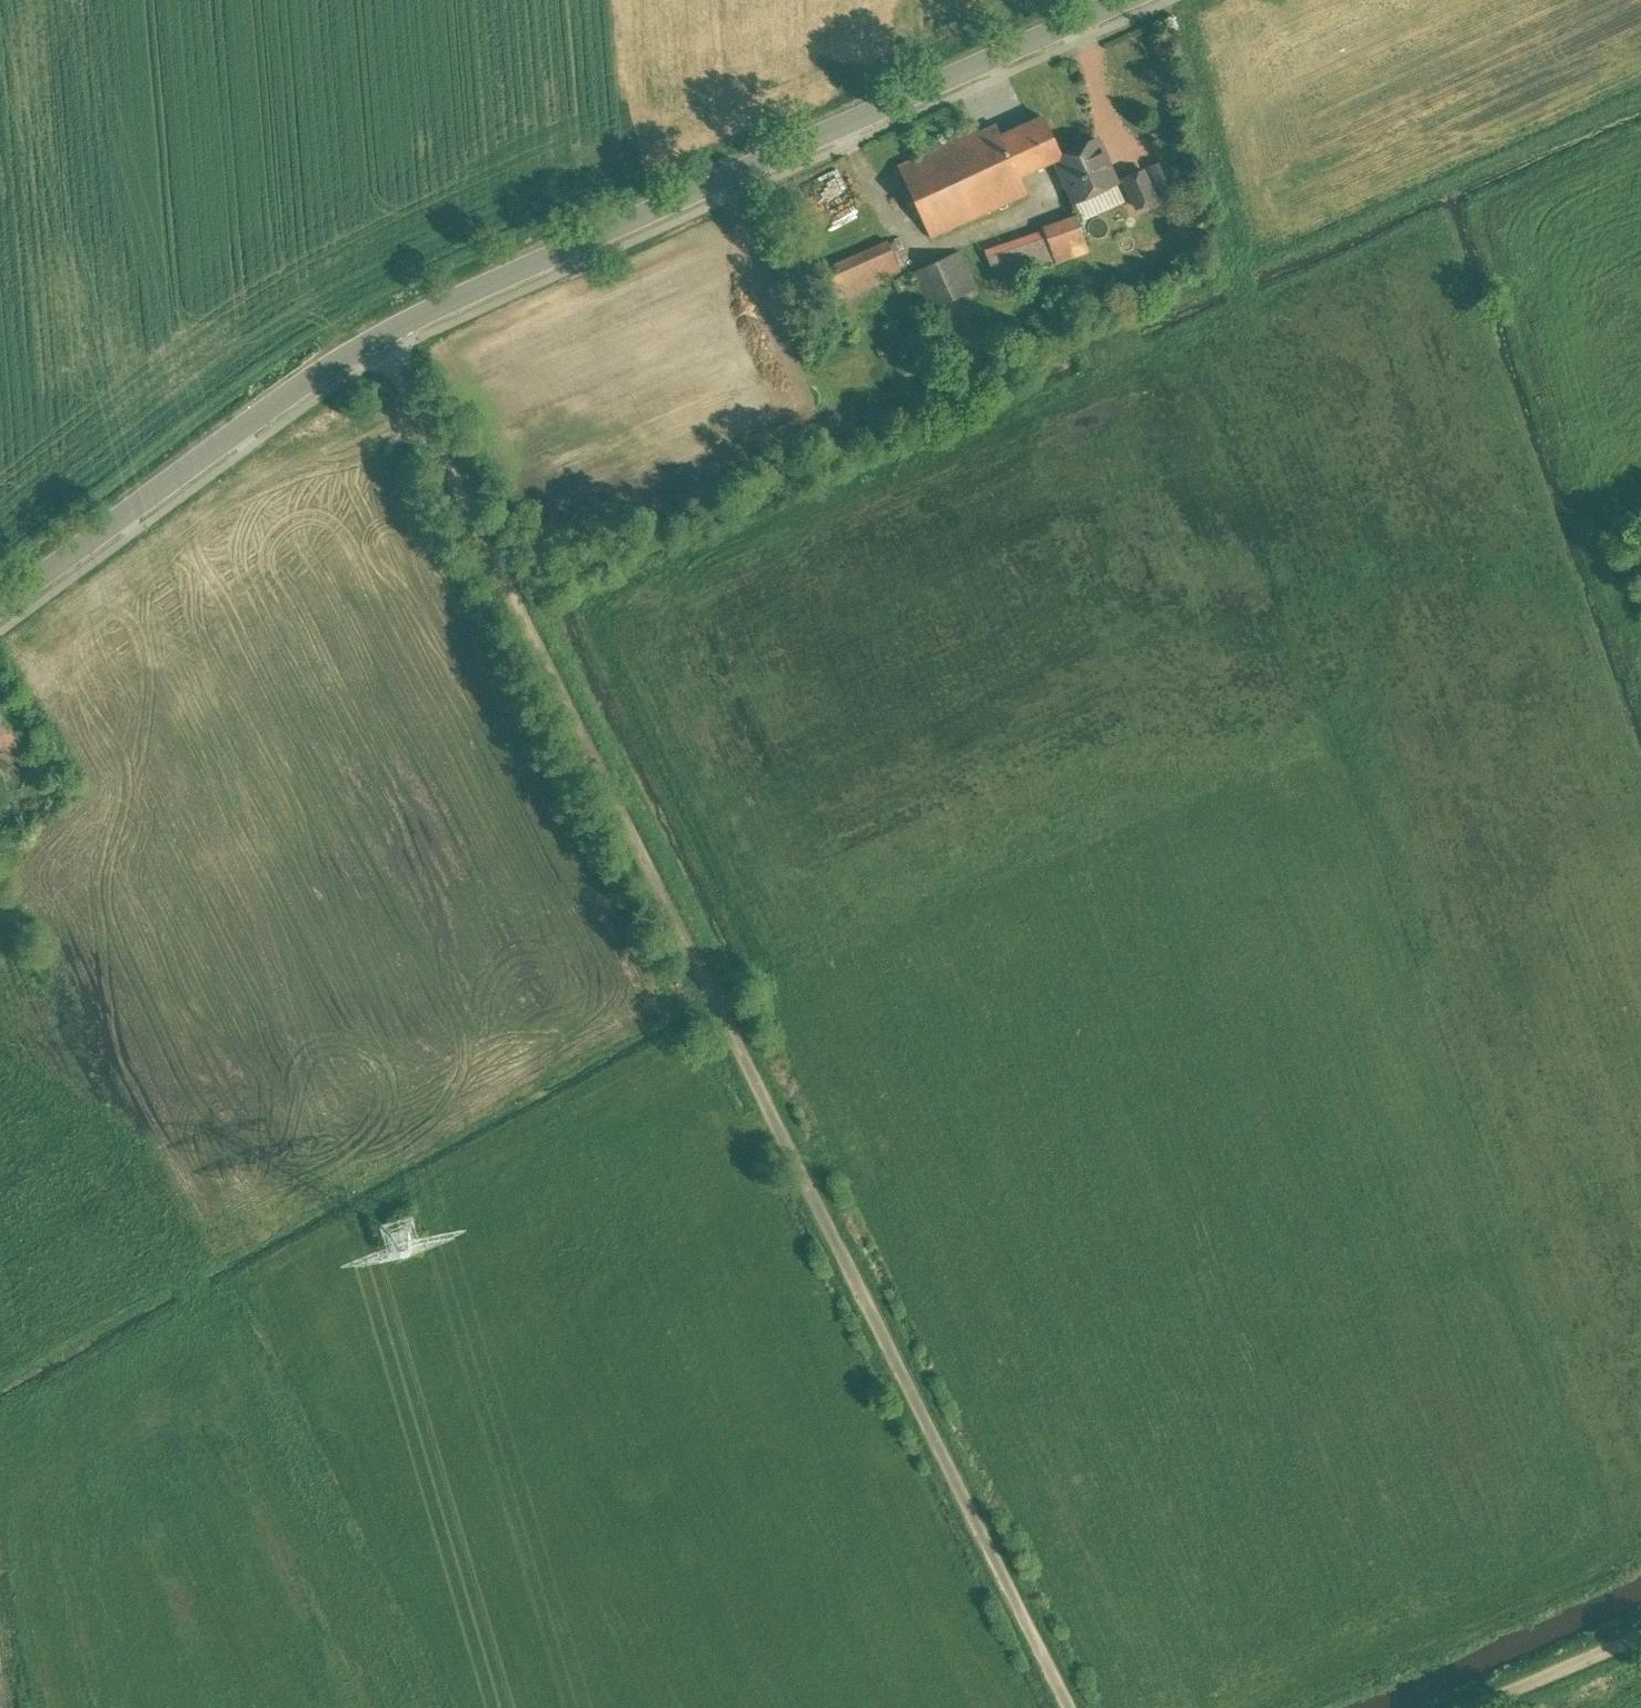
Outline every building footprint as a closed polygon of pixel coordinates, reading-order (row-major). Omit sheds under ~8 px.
[(996,122),(895,167),(927,239),(1027,195),(1020,179),(1052,165),(1065,159),(1063,154),(1047,117),(1002,137),(996,122)] [(1052,165),(1070,206),(1118,185),(1098,138),(1063,154),(1065,159),(1052,165)] [(1151,165),(1125,177),(1139,209),(1165,197),(1151,165)] [(1052,229),(995,250),(1005,277),(1060,258),(1061,263),(1096,250),(1083,216),(1051,227),(1052,229)] [(909,271),(896,240),(842,263),(855,294),(909,271)] [(962,252),(920,273),(939,309),(980,288),(962,252)] [(15,733),(0,711),(0,743),(15,733)]
